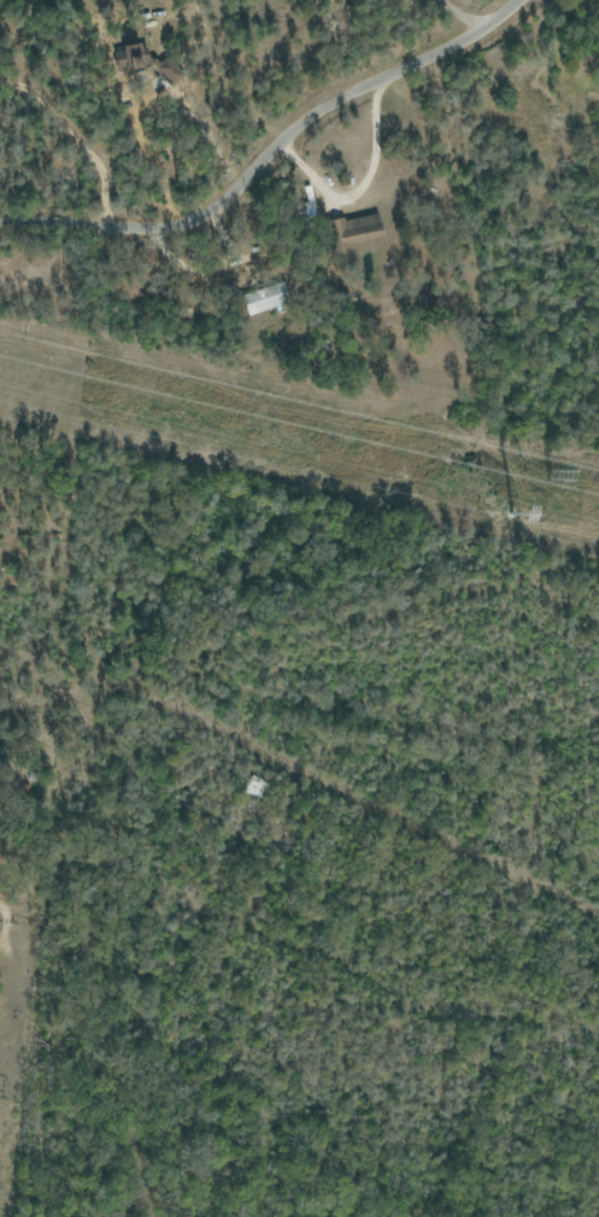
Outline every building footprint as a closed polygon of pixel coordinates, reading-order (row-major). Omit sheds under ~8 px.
[(114,50),(118,74),(161,67),(163,83),(179,81),(175,57),(148,61),(146,45),(114,50)] [(329,224),(338,261),(387,249),(378,212),(329,224)] [(241,296),(248,317),(291,300),(283,280),(241,296)]
